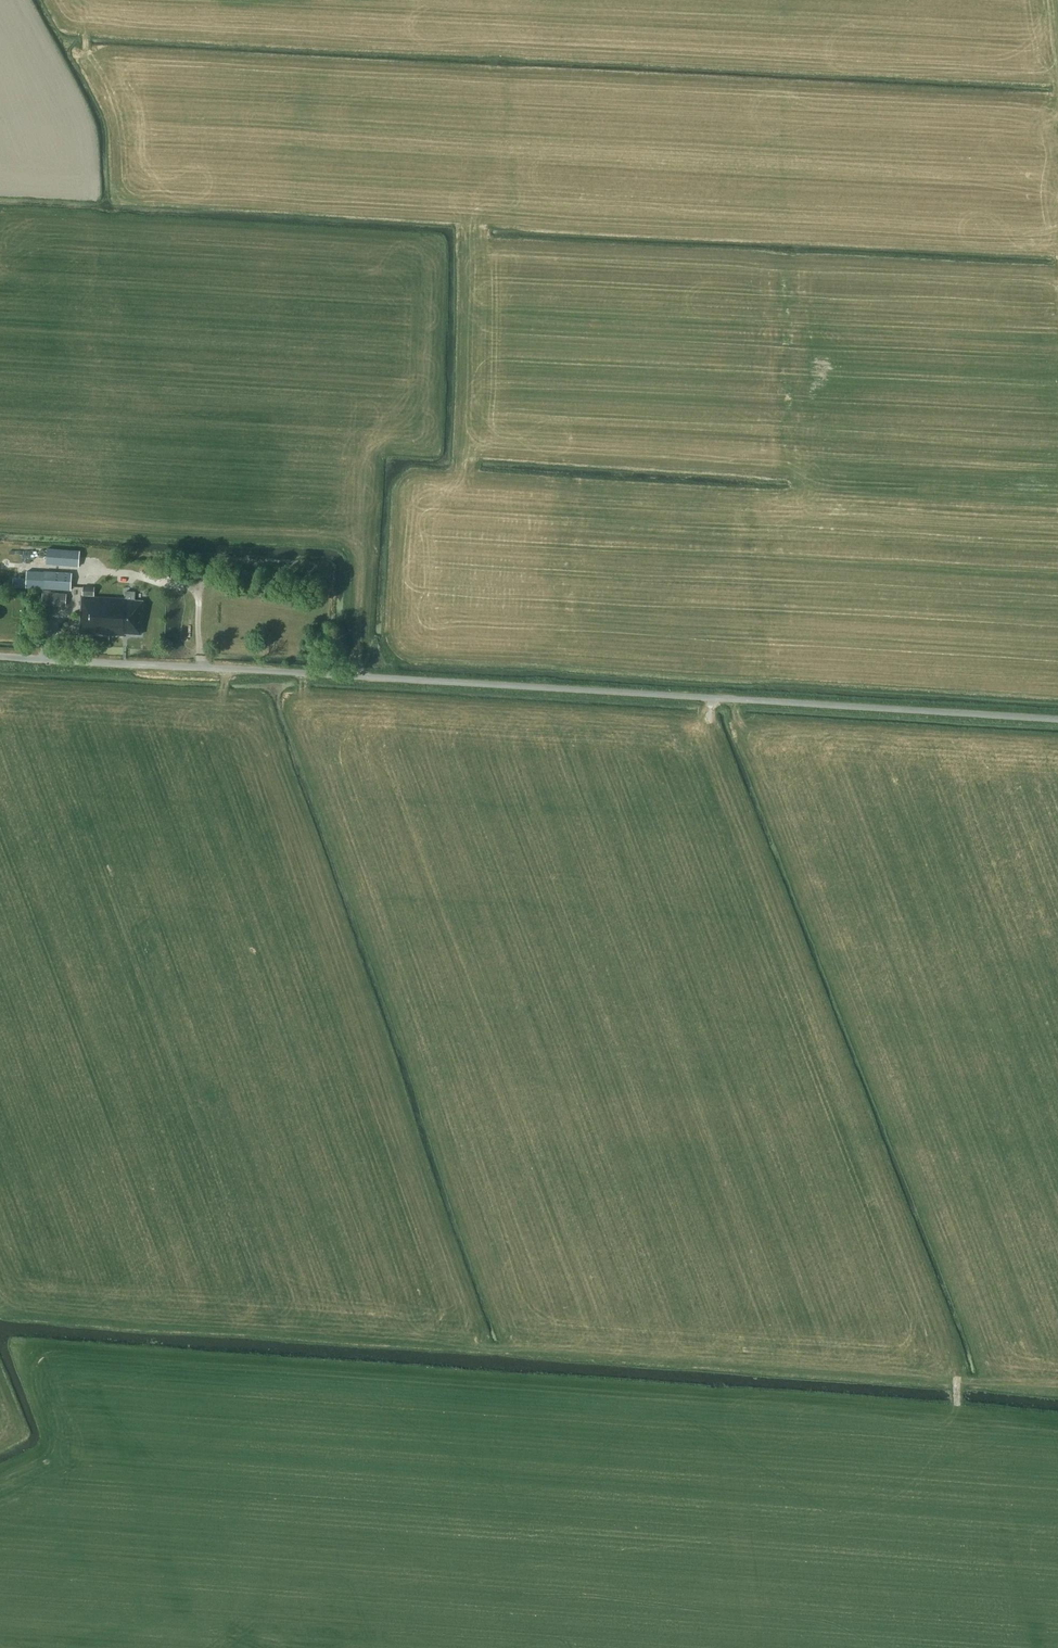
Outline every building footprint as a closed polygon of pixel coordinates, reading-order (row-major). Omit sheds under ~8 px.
[(21,546),(24,559),(32,558),(31,551),(27,552),(26,545),(21,546)] [(78,566),(79,551),(48,548),(47,563),(78,566)] [(174,567),(164,566),(164,575),(173,576),(174,567)] [(70,590),(71,573),(45,572),(45,573),(26,572),(26,578),(13,577),(13,586),(44,588),(70,590)] [(94,595),(95,587),(83,586),(83,595),(94,595)] [(143,601),(135,600),(135,591),(125,591),(125,599),(105,598),(105,615),(111,615),(110,634),(124,635),(124,633),(141,634),(143,601)] [(67,594),(51,593),(50,606),(66,607),(67,594)] [(81,633),(110,634),(111,615),(105,615),(105,598),(83,597),(81,633)]
